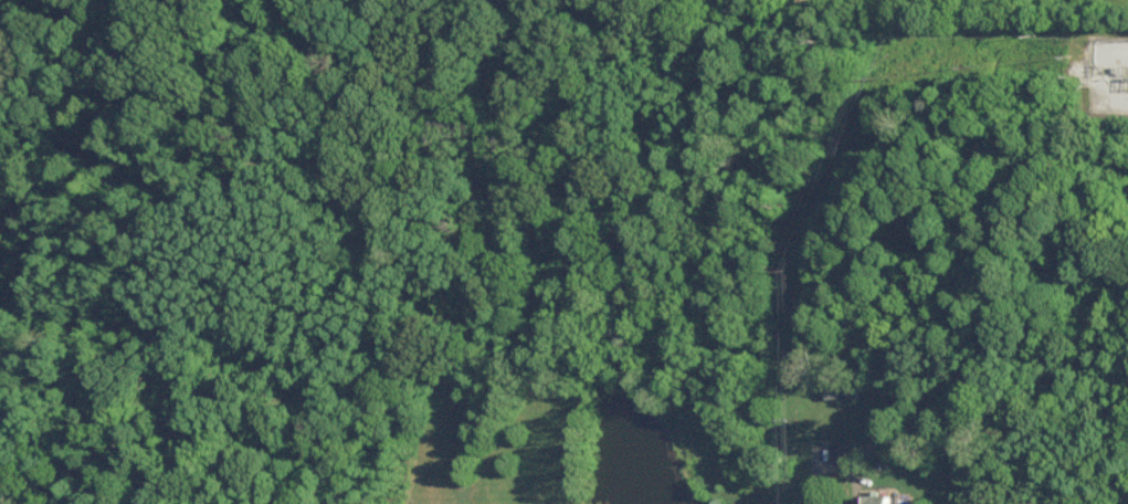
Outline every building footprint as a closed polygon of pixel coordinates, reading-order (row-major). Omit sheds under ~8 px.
[(891,492),(859,491),(858,503),(891,503),(891,492)]
